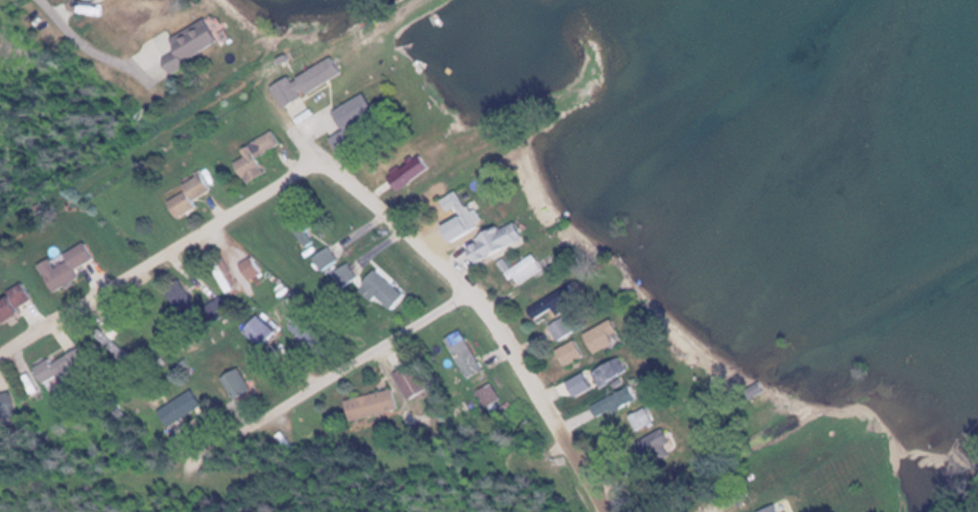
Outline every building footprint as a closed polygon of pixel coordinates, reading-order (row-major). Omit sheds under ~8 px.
[(218,44),(205,19),(168,38),(175,53),(163,59),(168,71),(218,44)] [(343,75),(332,54),(271,86),(282,107),(343,75)] [(332,110),(343,132),(331,137),(336,149),(357,140),(350,124),(374,113),(365,95),(332,110)] [(281,145),(274,131),(229,154),(245,184),(266,174),(257,157),(281,145)] [(387,177),(398,192),(430,168),(420,153),(387,177)] [(214,190),(202,171),(182,184),(186,190),(166,202),(177,219),(198,206),(195,201),(214,190)] [(476,207),(470,211),(456,189),(442,199),(464,232),(484,219),(476,207)] [(308,231),(313,228),(303,213),(289,223),(306,248),(316,242),(308,231)] [(522,239),(512,219),(465,243),(475,263),(522,239)] [(53,292),(98,268),(84,242),(52,260),(51,257),(38,264),(53,292)] [(339,260),(328,246),(313,258),(323,272),(339,260)] [(499,261),(516,287),(543,268),(532,252),(511,267),(504,257),(499,261)] [(343,290),(359,279),(348,262),(332,273),(343,290)] [(390,310),(404,296),(376,269),(357,287),(373,302),(377,297),(390,310)] [(183,319),(199,309),(179,279),(164,289),(183,319)] [(34,301),(22,283),(0,297),(0,322),(34,301)] [(275,333),(256,314),(241,329),(261,348),(275,333)] [(575,334),(566,316),(549,324),(558,342),(575,334)] [(583,335),(594,354),(614,342),(609,334),(617,329),(610,319),(583,335)] [(483,371),(462,329),(446,337),(467,379),(483,371)] [(565,369),(585,358),(576,340),(555,350),(565,369)] [(79,355),(37,357),(38,381),(81,379),(79,355)] [(600,388),(627,373),(621,364),(619,365),(615,358),(591,372),(600,388)] [(235,399),(252,388),(238,367),(221,378),(235,399)] [(501,398),(490,382),(477,392),(488,407),(501,398)] [(752,387),(758,396),(766,391),(760,382),(752,387)] [(638,398),(630,385),(591,408),(598,420),(638,398)] [(398,407),(392,387),(344,401),(350,421),(398,407)] [(157,411),(168,428),(202,407),(191,390),(157,411)] [(12,418),(12,395),(0,395),(0,418),(12,418)] [(636,431),(653,423),(646,408),(628,416),(636,431)] [(643,457),(675,452),(671,431),(639,437),(643,457)] [(756,511),(780,511),(776,503),(756,511)]
